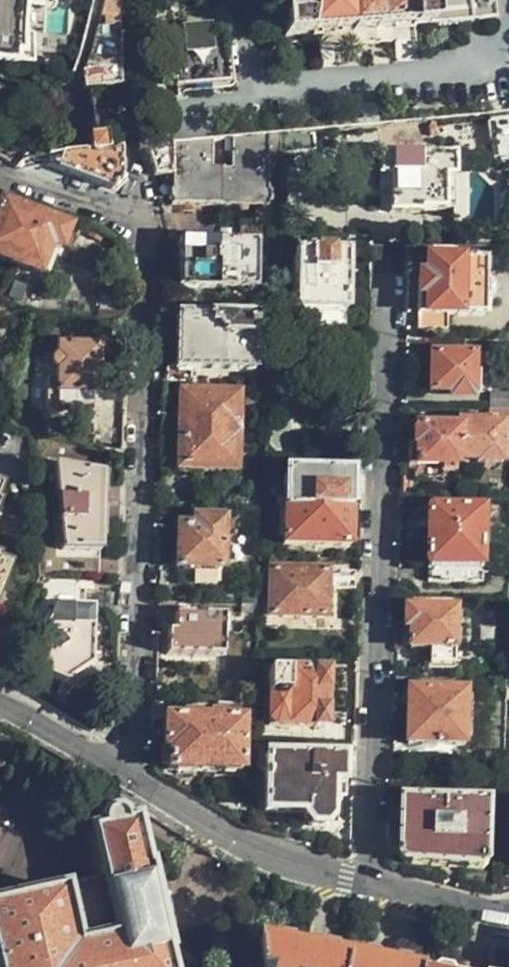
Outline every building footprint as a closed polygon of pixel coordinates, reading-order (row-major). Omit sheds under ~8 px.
[(20,64),(31,64),(31,34),(23,33),(25,4),(36,5),(37,0),(0,0),(0,63),(20,64)] [(85,87),(118,84),(118,34),(121,11),(123,0),(102,0),(80,74),(81,87),(85,87)] [(290,17),(284,17),(283,36),(304,35),(305,32),(361,29),(366,28),(428,24),(427,0),(291,0),(290,17)] [(227,83),(224,35),(171,40),(176,88),(227,83)] [(486,118),(486,120),(484,121),(486,141),(488,143),(490,167),(508,166),(507,150),(508,150),(508,116),(486,118)] [(313,134),(280,135),(280,154),(314,153),(313,134)] [(267,206),(269,136),(231,139),(230,166),(220,166),(219,205),(267,206)] [(137,142),(137,151),(145,151),(152,176),(171,177),(171,145),(156,138),(137,142)] [(212,166),(212,141),(171,145),(171,177),(171,204),(219,205),(220,166),(212,166)] [(60,153),(60,169),(112,189),(114,190),(116,189),(118,187),(119,184),(119,148),(60,153)] [(442,209),(443,175),(452,175),(451,154),(376,151),(375,193),(386,193),(386,213),(418,214),(418,209),(442,209)] [(452,209),(452,175),(443,175),(442,209),(452,209)] [(38,272),(49,244),(57,248),(67,226),(0,199),(0,257),(38,272)] [(254,241),(267,241),(267,233),(267,225),(238,224),(238,239),(218,238),(216,289),(252,289),(254,241)] [(194,288),(216,289),(218,238),(177,237),(176,286),(166,286),(165,303),(194,303),(194,288)] [(343,326),(345,252),(294,249),(292,310),(309,310),(309,325),(343,326)] [(480,314),(482,259),(417,258),(416,295),(423,295),(423,313),(480,314)] [(124,318),(124,301),(97,301),(98,319),(124,318)] [(163,381),(192,382),(193,371),(251,371),(253,327),(252,317),(174,315),(174,357),(175,367),(164,367),(163,381)] [(99,396),(98,344),(57,344),(56,352),(50,355),(48,358),(50,365),(55,369),(54,379),(44,378),(43,413),(91,415),(92,396),(99,396)] [(471,394),(471,355),(428,354),(428,392),(471,394)] [(297,377),(297,356),(276,356),(263,355),(263,376),(297,377)] [(228,467),(230,397),(181,395),(180,465),(228,467)] [(500,422),(458,421),(458,428),(457,461),(475,461),(475,463),(498,464),(500,422)] [(457,461),(458,428),(412,427),(412,443),(405,443),(405,466),(449,468),(457,461)] [(29,500),(36,576),(96,576),(99,449),(22,433),(29,500)] [(283,508),(348,509),(349,499),(349,491),(357,491),(358,475),(349,476),(348,471),(283,470),(283,508)] [(6,641),(36,576),(29,500),(0,489),(0,638),(6,641)] [(348,533),(348,509),(283,508),(282,543),(347,545),(348,533)] [(482,570),(483,514),(429,512),(425,582),(453,584),(454,570),(482,570)] [(220,580),(221,518),(193,517),(193,524),(175,524),(175,565),(179,566),(179,579),(220,580)] [(323,615),(324,586),(347,587),(348,572),(271,570),(270,614),(323,615)] [(92,664),(92,606),(85,606),(85,582),(43,581),(41,623),(50,623),(34,660),(43,661),(43,687),(71,687),(92,664)] [(453,668),(454,611),(405,610),(405,630),(409,630),(409,650),(435,651),(435,667),(453,668)] [(221,635),(221,615),(167,614),(164,654),(213,656),(214,635),(221,635)] [(323,727),(324,670),(267,668),(266,692),(271,691),(269,725),(323,727)] [(465,746),(464,696),(409,695),(408,745),(465,746)] [(239,771),(240,703),(207,703),(206,717),(163,716),(163,746),(169,746),(168,769),(239,771)] [(0,738),(0,769),(11,743),(0,738)] [(330,817),(331,782),(341,782),(341,757),(265,754),(263,812),(303,814),(303,818),(311,827),(322,827),(330,817)] [(486,864),(486,805),(402,801),(399,857),(406,864),(479,871),(486,864)] [(147,868),(145,869),(135,822),(124,825),(120,819),(115,814),(108,814),(103,817),(99,823),(99,830),(88,833),(99,882),(0,903),(0,966),(166,966),(163,954),(167,953),(147,868)] [(350,965),(307,957),(259,948),(260,966),(350,966),(350,965)]
